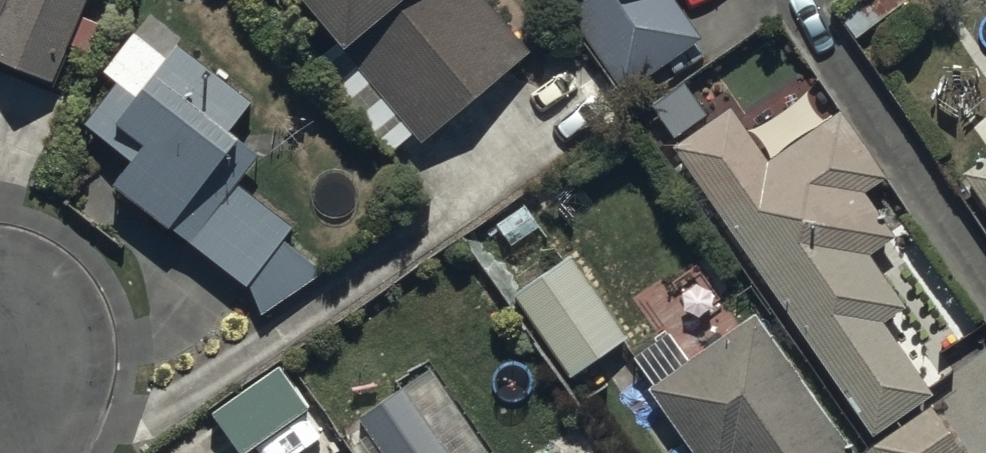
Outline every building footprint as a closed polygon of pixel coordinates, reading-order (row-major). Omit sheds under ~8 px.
[(51,75),(85,0),(0,0),(0,53),(51,75)] [(529,44),(490,0),(318,0),(340,25),(307,55),(390,150),(416,127),(423,136),(529,44)] [(568,3),(623,85),(702,31),(681,0),(573,0),(568,3)] [(102,64),(117,76),(84,118),(128,152),(112,172),(247,278),(258,310),(326,269),(281,235),(292,221),(238,178),(262,147),(238,129),(241,125),(234,119),(251,97),(174,36),(164,49),(133,25),(102,64)] [(766,152),(731,100),(674,138),(868,430),(933,386),(886,315),(906,302),(869,247),(893,231),(862,185),(883,170),(839,104),(766,152)] [(965,165),(985,196),(985,150),(965,165)] [(572,249),(514,288),(570,372),(628,333),(572,249)] [(754,307),(691,352),(672,326),(630,356),(700,452),(858,452),(754,307)] [(279,358),(209,406),(240,452),(267,433),(310,403),(279,358)] [(358,414),(384,452),(454,452),(406,381),(358,414)] [(929,400),(867,447),(872,452),(967,452),(968,452),(929,400)] [(578,452),(596,452),(590,444),(578,452)]
